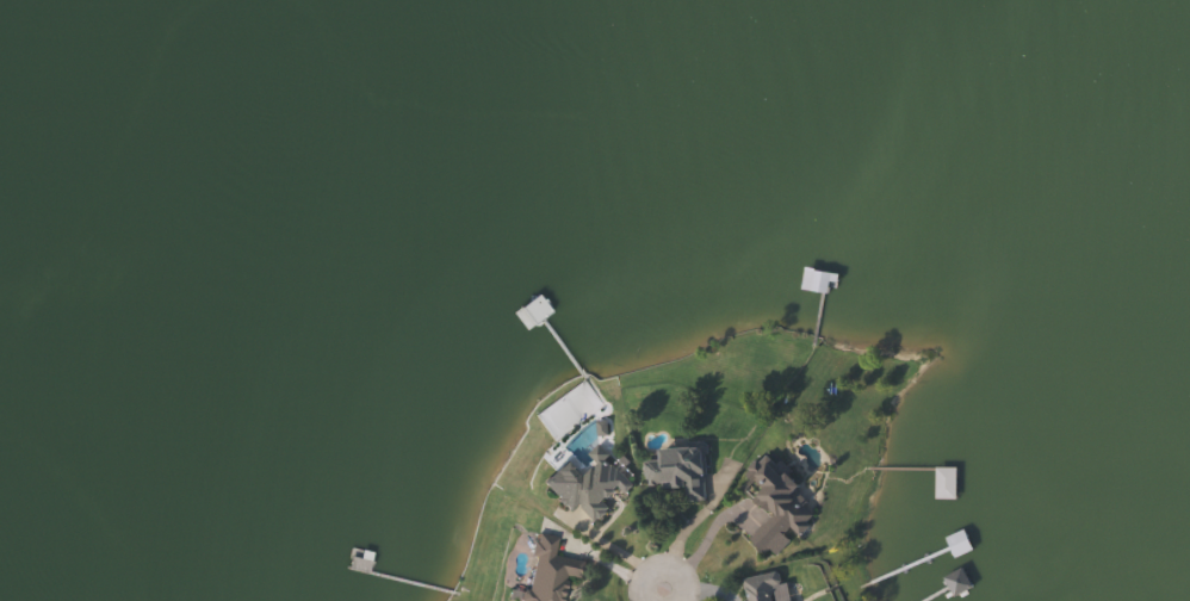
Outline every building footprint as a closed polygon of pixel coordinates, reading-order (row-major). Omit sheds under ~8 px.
[(662,448),(705,447),(706,501),(687,502),(686,487),(647,488),(646,460),(662,459),(662,448)] [(774,515),(756,497),(763,491),(745,473),(768,452),(804,489),(799,494),(819,516),(800,535),(793,528),(786,535),(793,541),(775,559),(752,535),(774,515)] [(583,478),(607,457),(633,485),(624,495),(619,489),(605,502),(612,509),(596,522),(578,503),(570,510),(544,482),(568,460),(583,478)] [(953,469),(953,498),(934,498),(934,469),(953,469)] [(570,576),(565,600),(524,600),(538,534),(559,538),(556,552),(587,558),(582,578),(570,576)] [(952,556),(964,553),(962,544),(950,547),(952,556)] [(773,584),(776,600),(747,600),(743,580),(779,572),(781,583),(773,584)]
